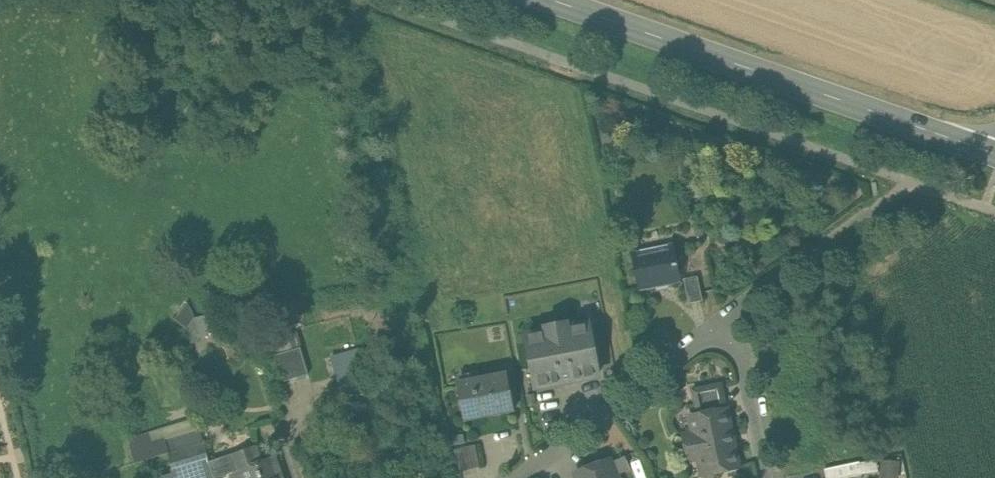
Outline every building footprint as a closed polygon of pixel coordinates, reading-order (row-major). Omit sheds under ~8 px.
[(674,244),(633,253),(640,289),(682,280),(674,244)] [(699,275),(685,278),(690,302),(704,299),(699,275)] [(201,313),(198,315),(187,301),(171,314),(193,341),(212,326),(201,313)] [(569,321),(544,326),(545,332),(526,335),(536,386),(599,375),(589,323),(570,327),(569,321)] [(279,349),(286,348),(285,343),(297,340),(294,330),(276,335),(279,349)] [(298,345),(273,354),(282,379),(308,370),(298,345)] [(327,354),(337,392),(364,386),(354,347),(327,354)] [(506,373),(459,382),(459,381),(457,382),(465,420),(466,420),(466,419),(513,410),(515,410),(507,372),(506,372),(506,373)] [(721,384),(694,390),(699,414),(726,408),(721,384)] [(690,415),(694,433),(684,435),(689,459),(699,456),(703,475),(705,477),(719,477),(720,476),(721,472),(720,471),(739,467),(726,408),(699,414),(690,415)] [(476,445),(455,449),(459,471),(480,466),(476,445)] [(230,471),(232,477),(283,477),(275,455),(230,471)] [(577,472),(579,477),(617,477),(610,460),(577,472)] [(825,468),(827,477),(845,477),(863,474),(860,461),(825,468)]
